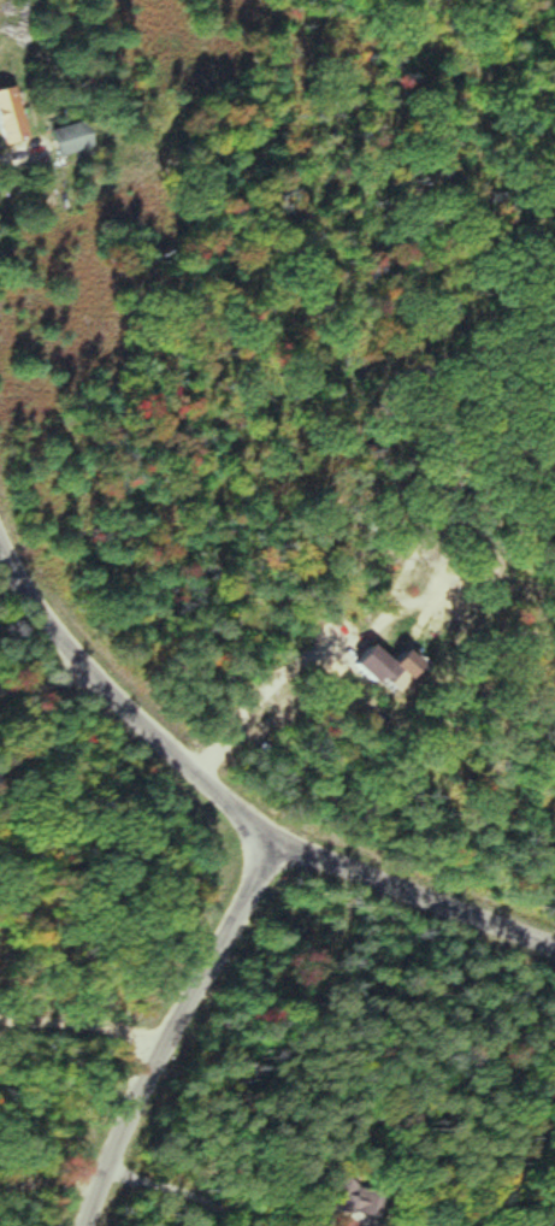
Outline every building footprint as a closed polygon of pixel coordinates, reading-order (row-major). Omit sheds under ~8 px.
[(3,88),(0,88),(0,145),(19,140),(3,88)] [(85,147),(75,121),(39,134),(49,160),(85,147)] [(315,1211),(354,1213),(355,1180),(316,1178),(315,1211)]
